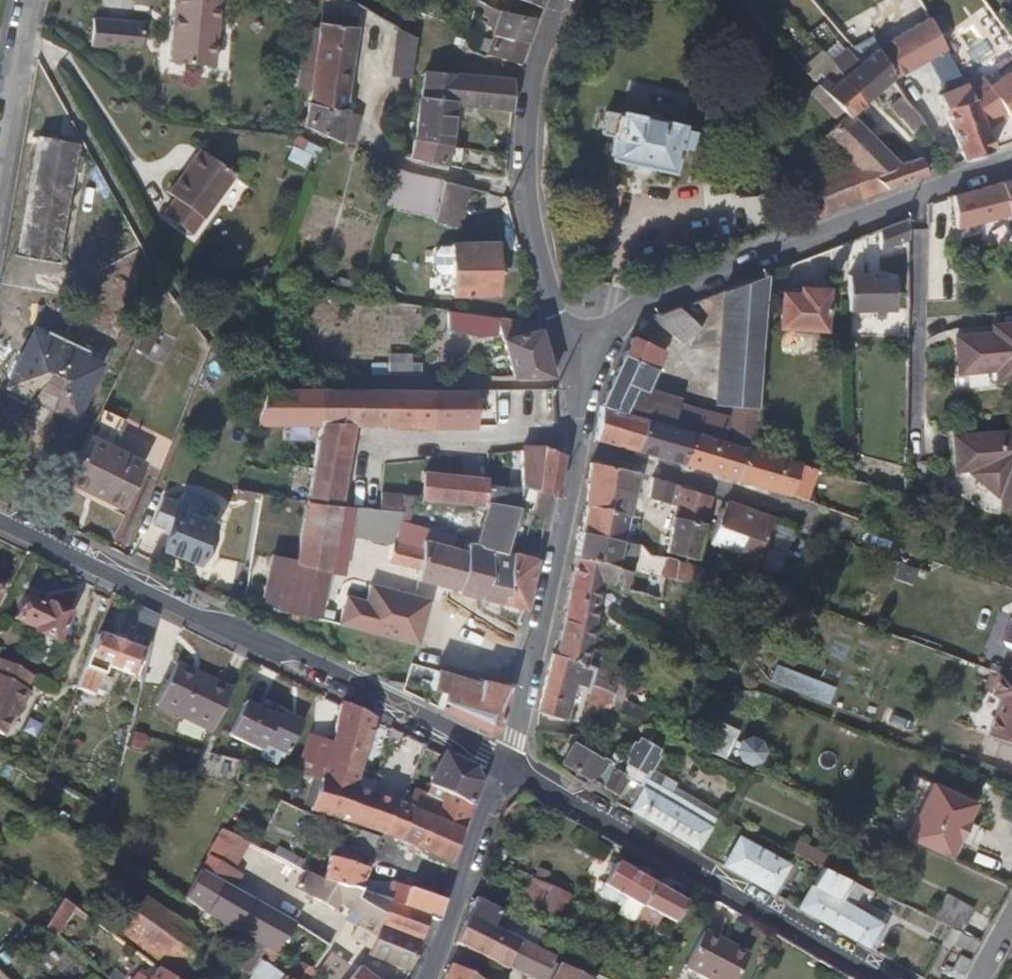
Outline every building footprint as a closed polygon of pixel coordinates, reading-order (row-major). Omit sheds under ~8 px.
[(232,0),(187,0),(175,60),(218,69),(232,0)] [(880,33),(869,40),(890,79),(901,100),(918,90),(908,72),(949,58),(922,7),(904,19),(911,31),(888,46),(880,33)] [(497,10),(490,35),(526,43),(534,17),(497,10)] [(980,17),(956,26),(970,65),(994,57),(980,17)] [(888,46),(911,31),(904,19),(880,33),(888,46)] [(146,55),(151,29),(103,20),(98,45),(146,55)] [(314,62),(348,67),(354,28),(317,22),(314,39),(314,62)] [(412,37),(398,29),(392,76),(408,78),(412,38),(412,37)] [(490,35),(485,53),(518,64),(526,43),(490,35)] [(844,53),(877,91),(890,79),(869,40),(853,50),(847,54),(844,53)] [(842,79),(861,105),(868,99),(877,91),(844,53),(842,52),(830,63),(842,79)] [(518,64),(485,53),(478,77),(513,81),(513,79),(518,64)] [(310,100),(308,103),(344,109),(343,106),(348,67),(314,62),(310,100)] [(980,79),(965,89),(970,101),(973,101),(984,130),(1003,116),(1008,123),(1011,119),(1011,69),(987,89),(980,79)] [(452,105),(456,102),(463,103),(465,75),(457,74),(421,70),(414,127),(449,131),(452,105)] [(478,77),(465,75),(463,103),(483,107),(511,110),(513,81),(478,77)] [(861,105),(842,79),(831,87),(824,81),(817,87),(830,101),(845,116),(846,115),(848,117),(861,105)] [(963,162),(992,151),(984,130),(973,101),(970,101),(965,89),(964,86),(937,97),(963,162)] [(824,107),(830,101),(817,87),(809,94),(822,108),(824,107)] [(830,101),(824,107),(839,122),(845,116),(830,101)] [(343,116),(344,109),(308,103),(303,138),(324,141),(337,142),(343,116)] [(613,138),(618,116),(603,112),(598,135),(613,138)] [(618,116),(613,138),(609,159),(670,173),(676,148),(681,130),(681,127),(619,112),(618,116)] [(846,115),(845,116),(839,122),(821,138),(855,166),(874,143),(857,126),(848,117),(846,115)] [(354,119),(343,116),(337,142),(349,144),(354,119)] [(447,146),(449,131),(414,127),(412,142),(447,146)] [(681,130),(676,148),(690,151),(694,133),(681,130)] [(52,263),(71,145),(33,138),(14,256),(52,263)] [(445,166),(447,146),(412,142),(409,156),(409,158),(445,166)] [(874,143),(855,166),(867,175),(895,165),(889,159),(874,143)] [(454,167),(457,147),(447,146),(445,166),(454,167)] [(238,178),(202,152),(171,194),(178,199),(165,216),(195,237),(238,178)] [(895,165),(867,175),(885,190),(924,176),(917,158),(895,165)] [(385,203),(428,213),(436,175),(393,166),(385,203)] [(827,212),(885,190),(867,175),(855,166),(813,181),(818,193),(799,201),(806,222),(828,214),(827,212)] [(1011,212),(1011,179),(926,204),(926,235),(972,224),(1011,212)] [(454,228),(464,186),(441,180),(431,219),(431,222),(454,228)] [(906,239),(905,221),(877,232),(878,247),(905,239),(906,239)] [(844,245),(844,278),(851,277),(861,277),(860,239),(844,245)] [(494,294),(494,244),(449,245),(449,247),(450,275),(450,295),(465,295),(465,297),(466,297),(466,295),(494,294)] [(844,286),(844,278),(844,245),(827,251),(826,286),(844,286)] [(450,275),(449,247),(437,248),(434,251),(432,258),(432,265),(434,271),(438,275),(450,275)] [(814,275),(815,260),(798,259),(797,274),(814,275)] [(722,292),(715,404),(728,405),(742,405),(756,407),(725,396),(731,379),(757,386),(764,275),(722,292)] [(861,277),(851,277),(853,313),(893,310),(892,280),(870,281),(870,276),(861,277)] [(825,292),(807,291),(807,297),(798,297),(781,295),(779,327),(822,330),(825,292)] [(677,309),(676,309),(674,309),(651,317),(649,319),(672,346),(699,329),(677,309)] [(486,316),(483,329),(498,333),(497,318),(486,316)] [(502,341),(539,331),(536,324),(497,318),(498,333),(499,342),(502,341)] [(991,325),(991,332),(955,335),(958,373),(995,370),(996,378),(1011,377),(1011,323),(991,325)] [(551,376),(539,331),(502,341),(511,377),(551,376)] [(30,334),(10,374),(2,370),(0,375),(0,390),(1,391),(31,407),(30,409),(43,415),(46,410),(70,422),(97,367),(30,334)] [(599,407),(623,414),(634,388),(637,383),(646,387),(659,356),(655,350),(630,339),(599,407)] [(725,396),(756,407),(757,386),(731,379),(725,396)] [(676,401),(634,388),(623,414),(642,420),(666,426),(669,416),(672,417),(676,401)] [(264,389),(254,424),(319,425),(325,389),(264,389)] [(351,426),(389,426),(389,390),(325,389),(319,425),(351,426)] [(493,391),(389,390),(389,426),(494,427),(493,391)] [(725,444),(741,449),(753,452),(756,407),(742,405),(741,413),(728,412),(725,444)] [(593,440),(634,451),(634,449),(642,420),(623,414),(599,407),(598,410),(593,440)] [(672,417),(669,416),(666,426),(679,430),(682,421),(672,417)] [(634,449),(677,462),(686,432),(679,430),(666,426),(642,420),(634,449)] [(319,425),(306,502),(338,507),(341,483),(351,426),(319,425)] [(1011,509),(1011,431),(954,436),(957,471),(973,470),(1000,490),(1001,510),(1011,509)] [(725,444),(686,432),(677,462),(699,469),(727,475),(732,476),(741,449),(725,444)] [(140,470),(83,441),(65,479),(92,492),(88,500),(118,514),(140,470)] [(538,491),(550,494),(549,496),(553,497),(561,454),(541,447),(520,451),(521,473),(522,486),(538,491)] [(741,449),(732,476),(788,494),(797,465),(753,452),(741,449)] [(587,486),(583,507),(625,517),(635,474),(589,464),(585,486),(587,486)] [(815,504),(826,474),(797,465),(788,494),(815,504)] [(483,507),(485,481),(423,473),(419,499),(483,507)] [(92,492),(65,479),(61,486),(88,500),(92,492)] [(649,499),(669,506),(673,486),(653,480),(649,499)] [(341,483),(338,507),(377,509),(380,493),(379,493),(379,487),(341,483)] [(538,491),(522,486),(514,510),(513,518),(529,523),(531,515),(538,491)] [(673,486),(669,506),(676,509),(681,489),(681,488),(673,486)] [(709,500),(681,489),(676,509),(673,522),(702,528),(703,526),(709,500)] [(531,515),(544,518),(549,496),(550,494),(538,491),(531,515)] [(380,493),(377,509),(385,510),(387,494),(380,493)] [(182,494),(178,504),(180,505),(176,514),(201,523),(207,510),(203,503),(182,494)] [(398,511),(401,496),(387,494),(385,510),(398,511)] [(180,505),(178,504),(164,498),(153,525),(169,532),(162,550),(197,564),(212,527),(201,523),(176,514),(180,505)] [(327,571),(338,507),(306,502),(295,562),(327,571)] [(486,507),(480,533),(507,538),(513,518),(514,510),(486,507)] [(583,507),(577,535),(619,546),(619,543),(625,517),(583,507)] [(522,548),(529,523),(513,518),(507,538),(503,554),(512,556),(519,558),(522,548)] [(673,522),(669,537),(698,545),(702,528),(673,522)] [(391,545),(395,525),(390,524),(386,544),(391,545)] [(430,545),(432,534),(395,525),(391,545),(419,551),(420,542),(430,545)] [(718,529),(703,526),(702,528),(698,545),(696,553),(717,557),(719,556),(720,542),(717,541),(718,529)] [(492,551),(503,554),(507,538),(480,533),(477,547),(492,551)] [(619,543),(619,546),(577,535),(574,559),(576,559),(630,575),(638,547),(619,543)] [(696,553),(698,545),(669,537),(665,554),(694,560),(696,553)] [(414,579),(455,590),(463,553),(430,545),(420,542),(419,551),(416,568),(414,579)] [(720,542),(719,556),(728,558),(741,559),(745,548),(720,542)] [(479,600),(492,551),(477,547),(466,544),(463,553),(455,590),(457,595),(479,600)] [(416,568),(419,551),(391,545),(388,562),(416,568)] [(479,600),(499,605),(512,556),(503,554),(492,551),(479,600)] [(519,558),(512,556),(499,605),(522,609),(524,610),(534,562),(519,558)] [(741,559),(728,558),(724,569),(736,573),(741,559)] [(630,575),(576,559),(569,589),(597,595),(598,593),(599,585),(624,593),(625,591),(630,575)] [(657,578),(661,579),(672,582),(677,563),(665,561),(663,571),(658,571),(657,578)] [(895,580),(914,583),(917,564),(898,561),(895,580)] [(327,571),(295,562),(283,612),(330,623),(341,575),(327,571)] [(677,563),(672,582),(684,586),(709,591),(714,572),(677,563)] [(647,595),(656,600),(661,579),(657,578),(651,578),(647,595)] [(420,641),(430,594),(366,581),(364,595),(344,591),(337,624),(420,641)] [(554,656),(583,668),(597,595),(569,589),(554,656)] [(43,608),(21,598),(10,620),(33,631),(31,633),(53,643),(66,616),(62,614),(63,610),(51,604),(49,607),(45,606),(43,608)] [(149,644),(155,617),(139,609),(132,636),(149,644)] [(129,678),(138,654),(95,638),(75,691),(91,698),(98,678),(102,679),(105,669),(129,678)] [(591,671),(583,668),(554,656),(551,655),(544,681),(538,708),(538,712),(563,720),(574,682),(587,686),(588,683),(591,671)] [(0,664),(0,739),(2,740),(16,713),(21,715),(29,697),(25,695),(32,679),(0,664)] [(172,667),(155,708),(205,729),(222,689),(216,685),(172,667)] [(591,671),(588,683),(593,685),(612,693),(613,693),(617,679),(591,669),(591,671)] [(477,680),(475,684),(434,673),(430,688),(440,690),(435,708),(483,731),(498,726),(506,687),(477,680)] [(998,675),(991,694),(999,697),(986,734),(1011,744),(1011,680),(998,675)] [(607,710),(610,698),(612,693),(593,685),(585,713),(601,721),(607,710)] [(222,689),(205,729),(212,731),(230,692),(222,689)] [(644,726),(649,714),(610,698),(607,710),(638,724),(644,726)] [(329,756),(320,780),(350,789),(350,788),(352,788),(355,786),(359,772),(366,774),(378,736),(369,732),(372,722),(339,705),(338,705),(331,748),(329,756)] [(262,718),(259,716),(241,708),(228,738),(262,752),(265,747),(288,757),(301,727),(277,717),(274,724),(262,718)] [(717,718),(707,746),(728,752),(737,725),(717,718)] [(392,729),(380,760),(406,769),(417,738),(392,729)] [(331,748),(298,739),(287,775),(318,785),(320,780),(329,756),(331,748)] [(757,743),(750,740),(741,743),(737,752),(741,761),(748,764),(758,761),(761,751),(757,743)] [(624,772),(624,779),(635,785),(628,799),(633,801),(628,810),(696,849),(713,819),(667,793),(655,786),(640,778),(644,770),(648,772),(655,759),(654,757),(652,756),(654,750),(637,741),(634,746),(630,745),(628,749),(626,754),(624,757),(626,759),(623,764),(625,765),(622,771),(624,772)] [(616,793),(624,779),(624,772),(622,771),(615,767),(599,759),(598,761),(585,753),(584,754),(570,747),(561,763),(587,778),(584,784),(597,792),(601,785),(603,786),(602,787),(612,793),(613,791),(616,793)] [(443,756),(428,787),(445,795),(469,807),(478,785),(471,770),(443,756)] [(623,764),(618,762),(615,767),(622,771),(625,765),(623,764)] [(672,785),(659,778),(655,786),(667,793),(672,785)] [(350,788),(350,789),(320,780),(318,785),(310,809),(380,834),(381,835),(391,803),(354,789),(355,786),(352,788),(350,788)] [(960,823),(967,805),(924,786),(901,841),(944,860),(951,842),(954,842),(961,824),(960,823)] [(441,802),(412,792),(406,808),(410,809),(409,812),(426,819),(459,833),(460,831),(469,807),(445,795),(441,802)] [(398,845),(409,812),(410,809),(406,808),(401,806),(391,803),(381,835),(397,844),(398,845)] [(426,819),(409,812),(398,845),(416,853),(426,819)] [(460,831),(459,833),(426,819),(416,853),(454,868),(464,833),(460,831)] [(247,846),(220,832),(212,847),(238,860),(247,846)] [(372,858),(378,840),(356,835),(352,850),(372,858)] [(771,893),(786,866),(738,838),(722,864),(771,893)] [(232,871),(238,860),(212,847),(205,861),(203,863),(199,871),(232,890),(240,875),(232,871)] [(282,864),(272,859),(270,864),(268,869),(276,875),(282,864)] [(356,869),(358,863),(348,859),(346,866),(356,869)] [(328,860),(321,881),(358,892),(365,874),(366,873),(356,869),(346,866),(328,860)] [(652,889),(613,867),(601,889),(623,900),(641,909),(642,908),(652,889)] [(821,867),(798,908),(824,923),(837,901),(839,895),(848,880),(821,867)] [(212,918),(263,949),(274,955),(275,952),(277,949),(294,926),(232,890),(199,871),(185,900),(190,904),(212,918)] [(377,928),(387,903),(383,901),(358,892),(321,881),(302,875),(294,889),(334,910),(340,902),(342,903),(344,906),(355,915),(377,928)] [(383,901),(387,903),(401,908),(407,890),(390,884),(383,901)] [(545,890),(534,884),(523,907),(565,928),(575,905),(545,890)] [(623,900),(601,889),(598,896),(601,901),(618,908),(623,900)] [(684,906),(652,889),(642,908),(673,925),(684,906)] [(401,908),(428,918),(428,919),(437,922),(443,903),(407,890),(401,908)] [(958,931),(968,912),(941,898),(931,917),(958,931)] [(504,936),(490,929),(497,914),(472,901),(466,917),(454,946),(481,960),(491,963),(506,971),(509,965),(519,944),(504,936)] [(878,924),(837,901),(824,923),(864,947),(873,932),(878,924)] [(175,972),(198,938),(197,938),(176,924),(144,902),(121,934),(175,972)] [(428,919),(428,918),(401,908),(387,903),(377,928),(390,931),(418,944),(428,919)] [(176,924),(197,938),(212,918),(190,904),(176,924)] [(497,914),(490,929),(504,936),(511,921),(497,914)] [(641,931),(645,923),(636,919),(632,927),(641,931)] [(60,930),(48,921),(43,929),(54,938),(60,930)] [(884,927),(878,924),(873,932),(879,935),(884,927)] [(294,926),(277,949),(275,952),(293,964),(309,974),(310,972),(316,964),(327,948),(294,926)] [(409,972),(418,944),(390,931),(379,956),(409,972)] [(124,946),(110,934),(96,954),(87,965),(100,976),(124,946)] [(747,958),(702,934),(683,969),(702,978),(736,978),(747,958)] [(524,946),(519,944),(509,965),(538,978),(541,978),(549,964),(550,960),(524,948),(524,946)] [(270,962),(274,955),(263,949),(256,961),(268,969),(272,963),(270,962)] [(961,976),(968,962),(958,956),(951,971),(961,976)] [(316,977),(310,972),(309,974),(293,964),(283,978),(314,978),(316,977)] [(316,964),(310,972),(316,977),(319,978),(336,978),(316,964)] [(549,964),(541,978),(551,978),(557,968),(549,964)] [(442,978),(473,978),(447,966),(442,978)] [(551,978),(580,978),(557,968),(551,978)] [(349,978),(369,978),(357,969),(349,978)] [(155,971),(148,978),(167,978),(155,971)]
